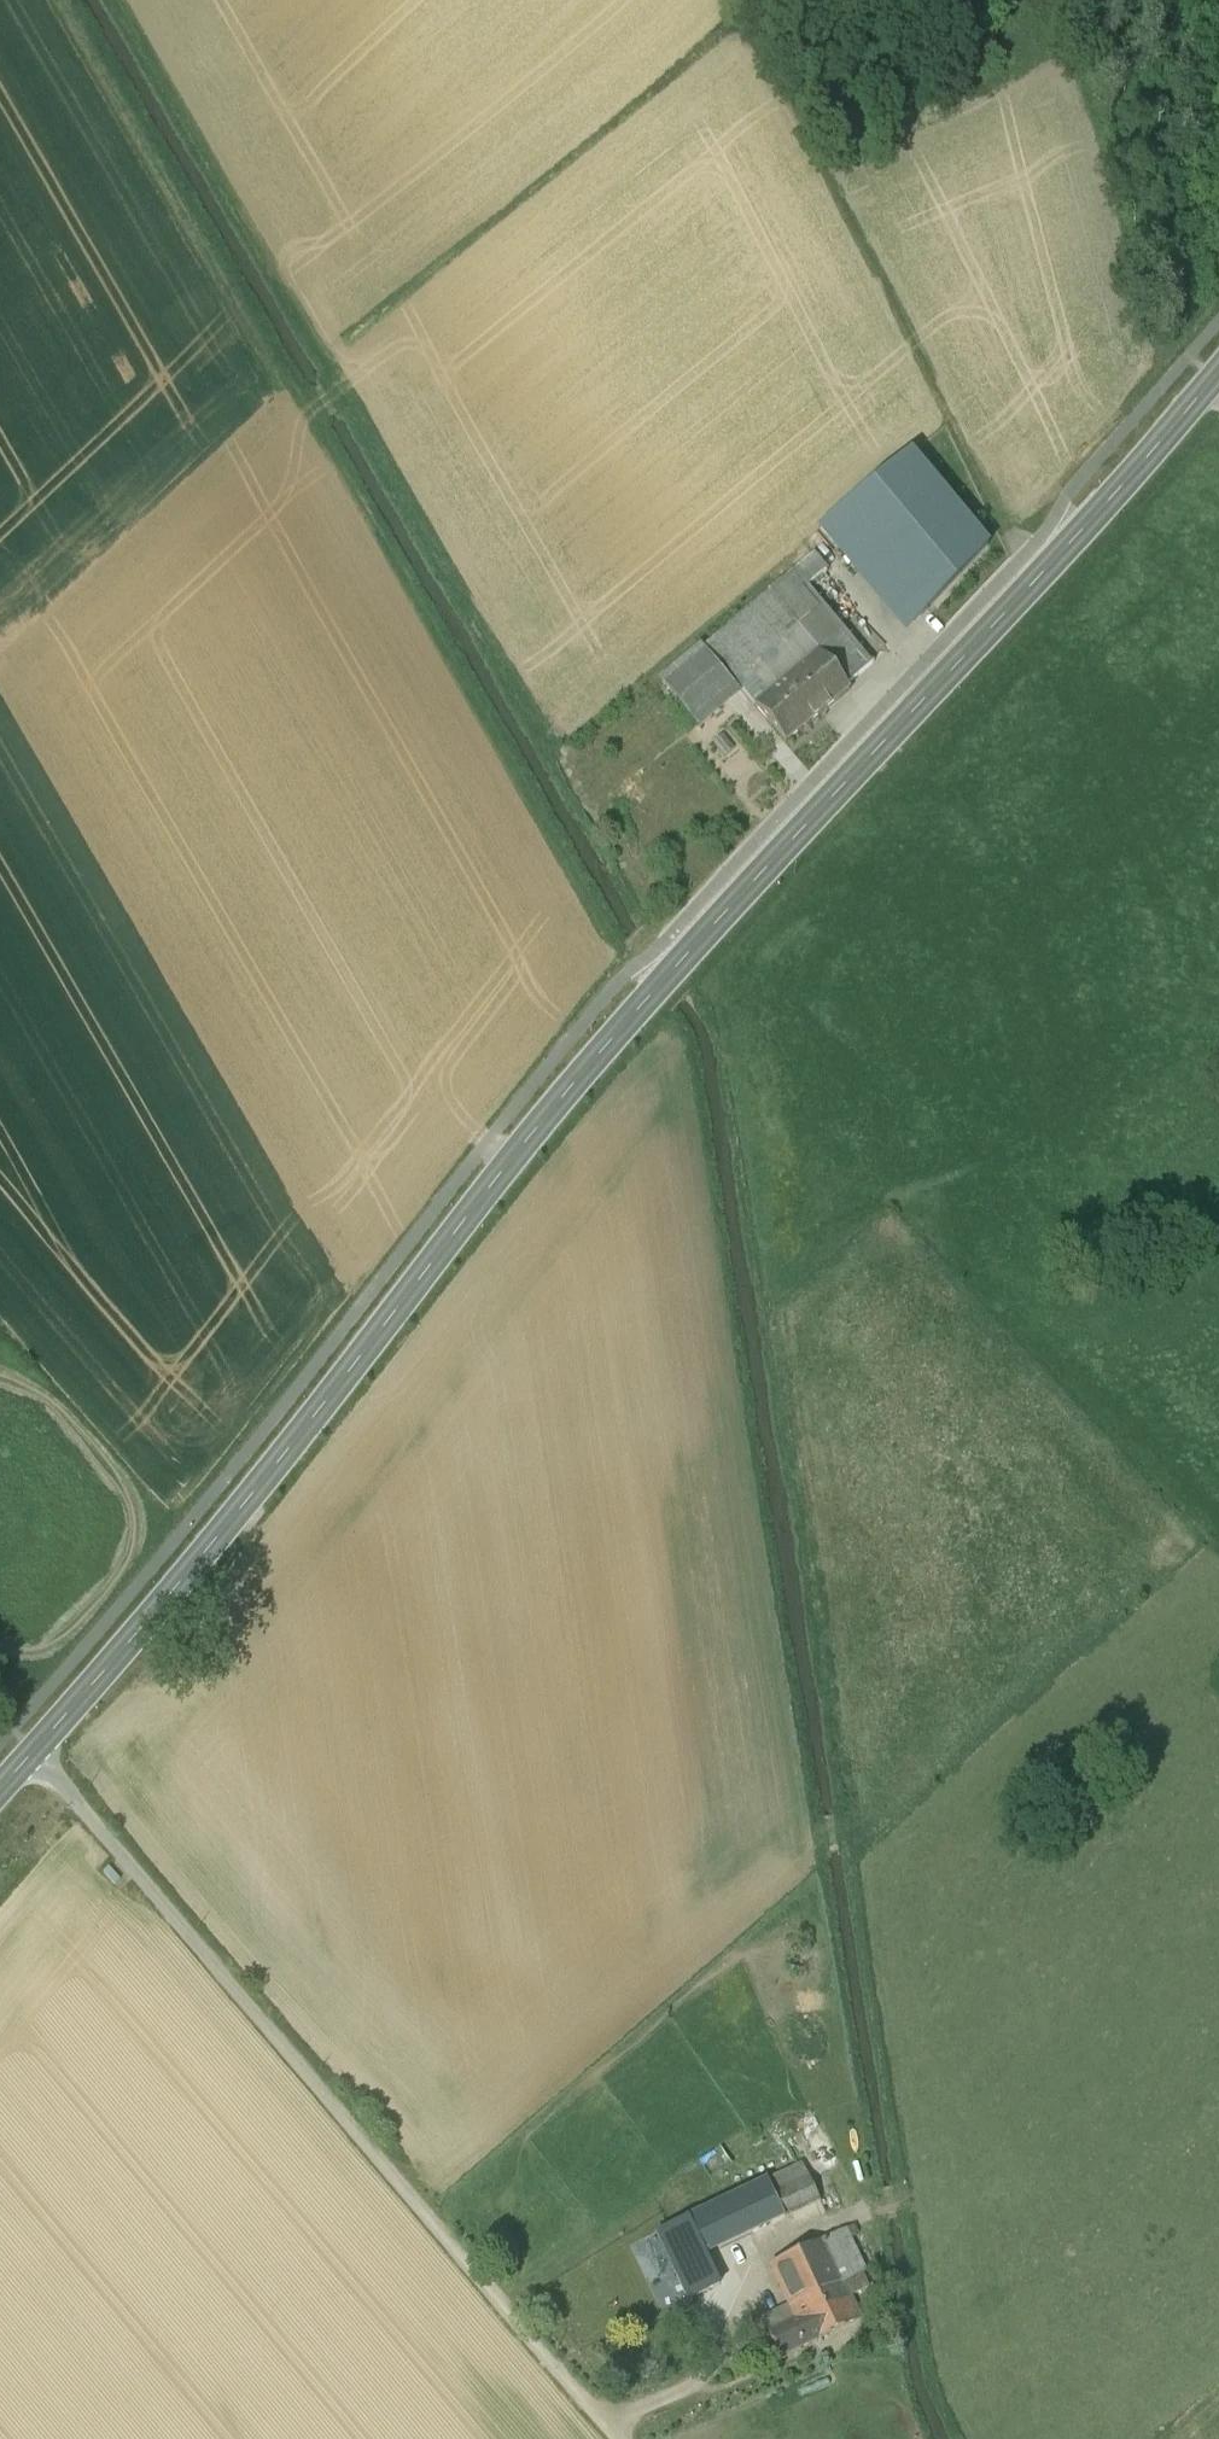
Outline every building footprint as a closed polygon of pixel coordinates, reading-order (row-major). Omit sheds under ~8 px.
[(904,636),(987,549),(911,456),(819,533),(904,636)] [(812,558),(662,683),(697,726),(738,692),(753,708),(785,746),(849,692),(845,687),(889,649),(812,558)] [(680,2234),(706,2292),(752,2272),(740,2243),(792,2220),(838,2200),(819,2157),(719,2201),(725,2214),(680,2234)] [(832,2244),(789,2264),(805,2299),(775,2313),(793,2351),(866,2316),(832,2244)]
